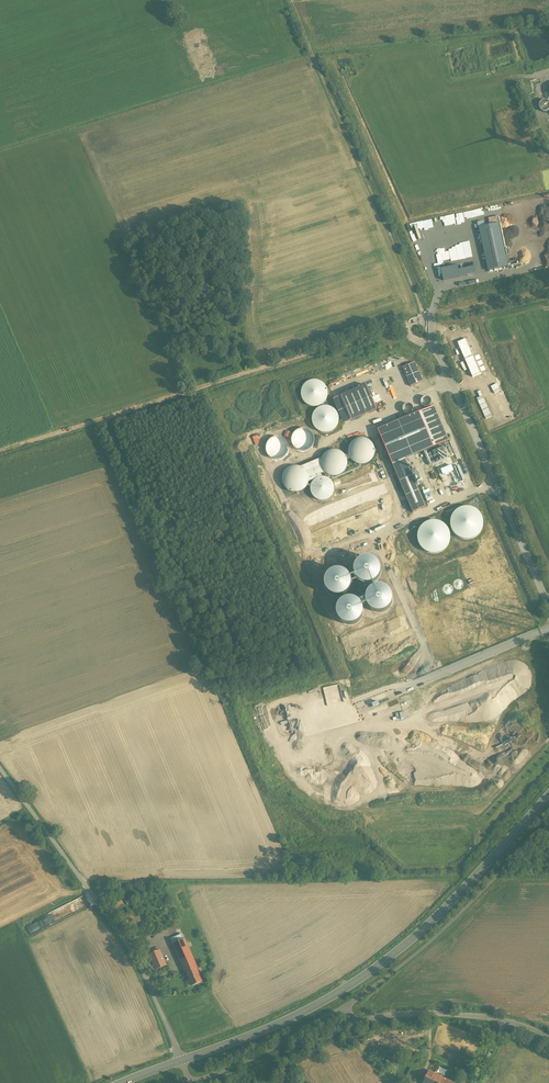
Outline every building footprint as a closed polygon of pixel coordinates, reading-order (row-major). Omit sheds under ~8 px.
[(545,112),(547,111),(548,110),(548,102),(547,101),(546,100),(544,100),(542,101),(541,102),(540,104),(539,106),(540,108),(540,109),(542,111),(544,111),(545,112)] [(488,271),(508,266),(499,223),(479,228),(488,271)] [(457,266),(441,269),(443,281),(460,277),(458,271),(457,266)] [(458,271),(460,277),(476,274),(475,267),(458,271)] [(466,339),(457,343),(472,377),(481,373),(466,339)] [(410,387),(424,380),(415,362),(401,368),(410,387)] [(311,407),(315,407),(320,406),(324,404),(326,400),(328,396),(328,391),(326,387),(323,383),(319,381),(315,380),(310,381),(307,383),(304,385),(302,388),(301,392),(301,396),(302,400),(304,403),(307,405),(311,407)] [(343,395),(354,419),(379,408),(367,384),(343,395)] [(380,427),(414,510),(427,505),(407,457),(450,439),(436,404),(380,427)] [(321,433),(326,433),(330,432),(334,430),(337,426),(338,422),(338,417),(337,413),(334,409),(330,407),(325,406),(321,407),(317,409),(314,411),(312,415),(311,418),(312,422),(313,426),(315,429),(318,431),(321,433)] [(301,446),(305,437),(299,435),(296,444),(301,446)] [(358,464),(362,465),(367,464),(370,461),(373,458),(375,453),(375,449),(373,445),(370,441),(366,439),(362,438),(357,439),(354,440),(351,443),(349,446),(348,450),(348,454),(349,457),(351,460),(354,463),(358,464)] [(330,476),(335,476),(339,475),(343,473),(346,469),(347,465),(347,460),(346,456),(343,452),(339,450),(334,449),(330,450),(326,452),(323,454),(321,457),(320,461),(320,465),(322,469),(324,472),(327,474),(330,476)] [(457,460),(438,468),(442,477),(461,469),(457,460)] [(292,493),(296,493),(301,492),(305,489),(307,486),(309,481),(309,477),(307,473),(304,469),(300,467),(296,466),(291,467),(288,468),(285,471),(283,474),(282,478),(282,482),(283,485),(285,488),(288,491),(292,493)] [(323,501),(326,500),(330,498),(332,495),(334,491),(334,487),(333,483),(330,480),(327,478),(323,477),(319,477),(315,479),(312,482),(311,485),(310,489),(311,493),(312,496),(315,499),(319,500),(323,501)] [(367,530),(370,529),(374,527),(376,524),(378,520),(378,516),(377,512),(374,509),(371,507),(367,506),(363,506),(359,508),(356,510),(355,514),(354,518),(355,521),(356,525),(359,527),(363,529),(367,530)] [(467,540),(472,539),(477,536),(481,532),(483,527),(483,521),(482,516),(478,511),(474,508),(469,507),(463,507),(458,509),(454,513),(451,517),(450,522),(451,528),(453,533),(457,536),(461,539),(467,540)] [(434,554),(439,553),(444,550),(448,546),(450,541),(450,535),(449,530),(445,525),(441,522),(436,521),(430,521),(425,523),(421,527),(418,531),(417,536),(418,542),(420,547),(424,550),(429,553),(434,554)] [(367,585),(371,584),(375,582),(378,578),(380,574),(380,570),(379,566),(376,562),(372,559),(368,558),(364,558),(360,560),(356,563),(354,567),(353,571),(354,575),(356,579),(359,582),(362,584),(367,585)] [(401,571),(412,566),(410,560),(399,565),(401,571)] [(338,596),(342,595),(346,593),(349,590),(351,586),(351,581),(350,577),(347,574),(344,571),(339,570),(335,570),(331,572),(328,574),(326,578),(325,582),(325,587),(327,591),(330,594),(334,596),(338,596)] [(379,613),(384,612),(388,610),(391,606),(392,602),(392,598),(391,594),(389,590),(385,587),(381,586),(376,586),(372,588),(369,591),(367,595),(366,599),(366,603),(368,607),(371,610),(375,612),(379,613)] [(350,625),(354,624),(358,622),(361,619),(363,615),(363,610),(362,606),(359,602),(355,600),(351,599),(347,599),(343,600),(339,603),(337,607),(336,611),(337,615),(339,619),(342,622),(345,624),(350,625)] [(404,711),(395,713),(397,719),(405,717),(404,711)] [(123,903),(120,898),(108,903),(111,909),(123,903)] [(130,913),(119,920),(123,925),(134,918),(130,913)] [(37,930),(50,924),(47,918),(44,919),(43,917),(33,922),(37,930)] [(170,939),(173,944),(185,939),(183,934),(170,939)] [(186,973),(196,968),(197,968),(185,939),(173,944),(185,973),(186,973)] [(156,970),(166,965),(160,950),(159,950),(153,953),(149,955),(156,970)] [(196,968),(186,973),(192,986),(202,981),(196,968)] [(447,1080),(429,1071),(423,1082),(446,1082),(447,1080)]
